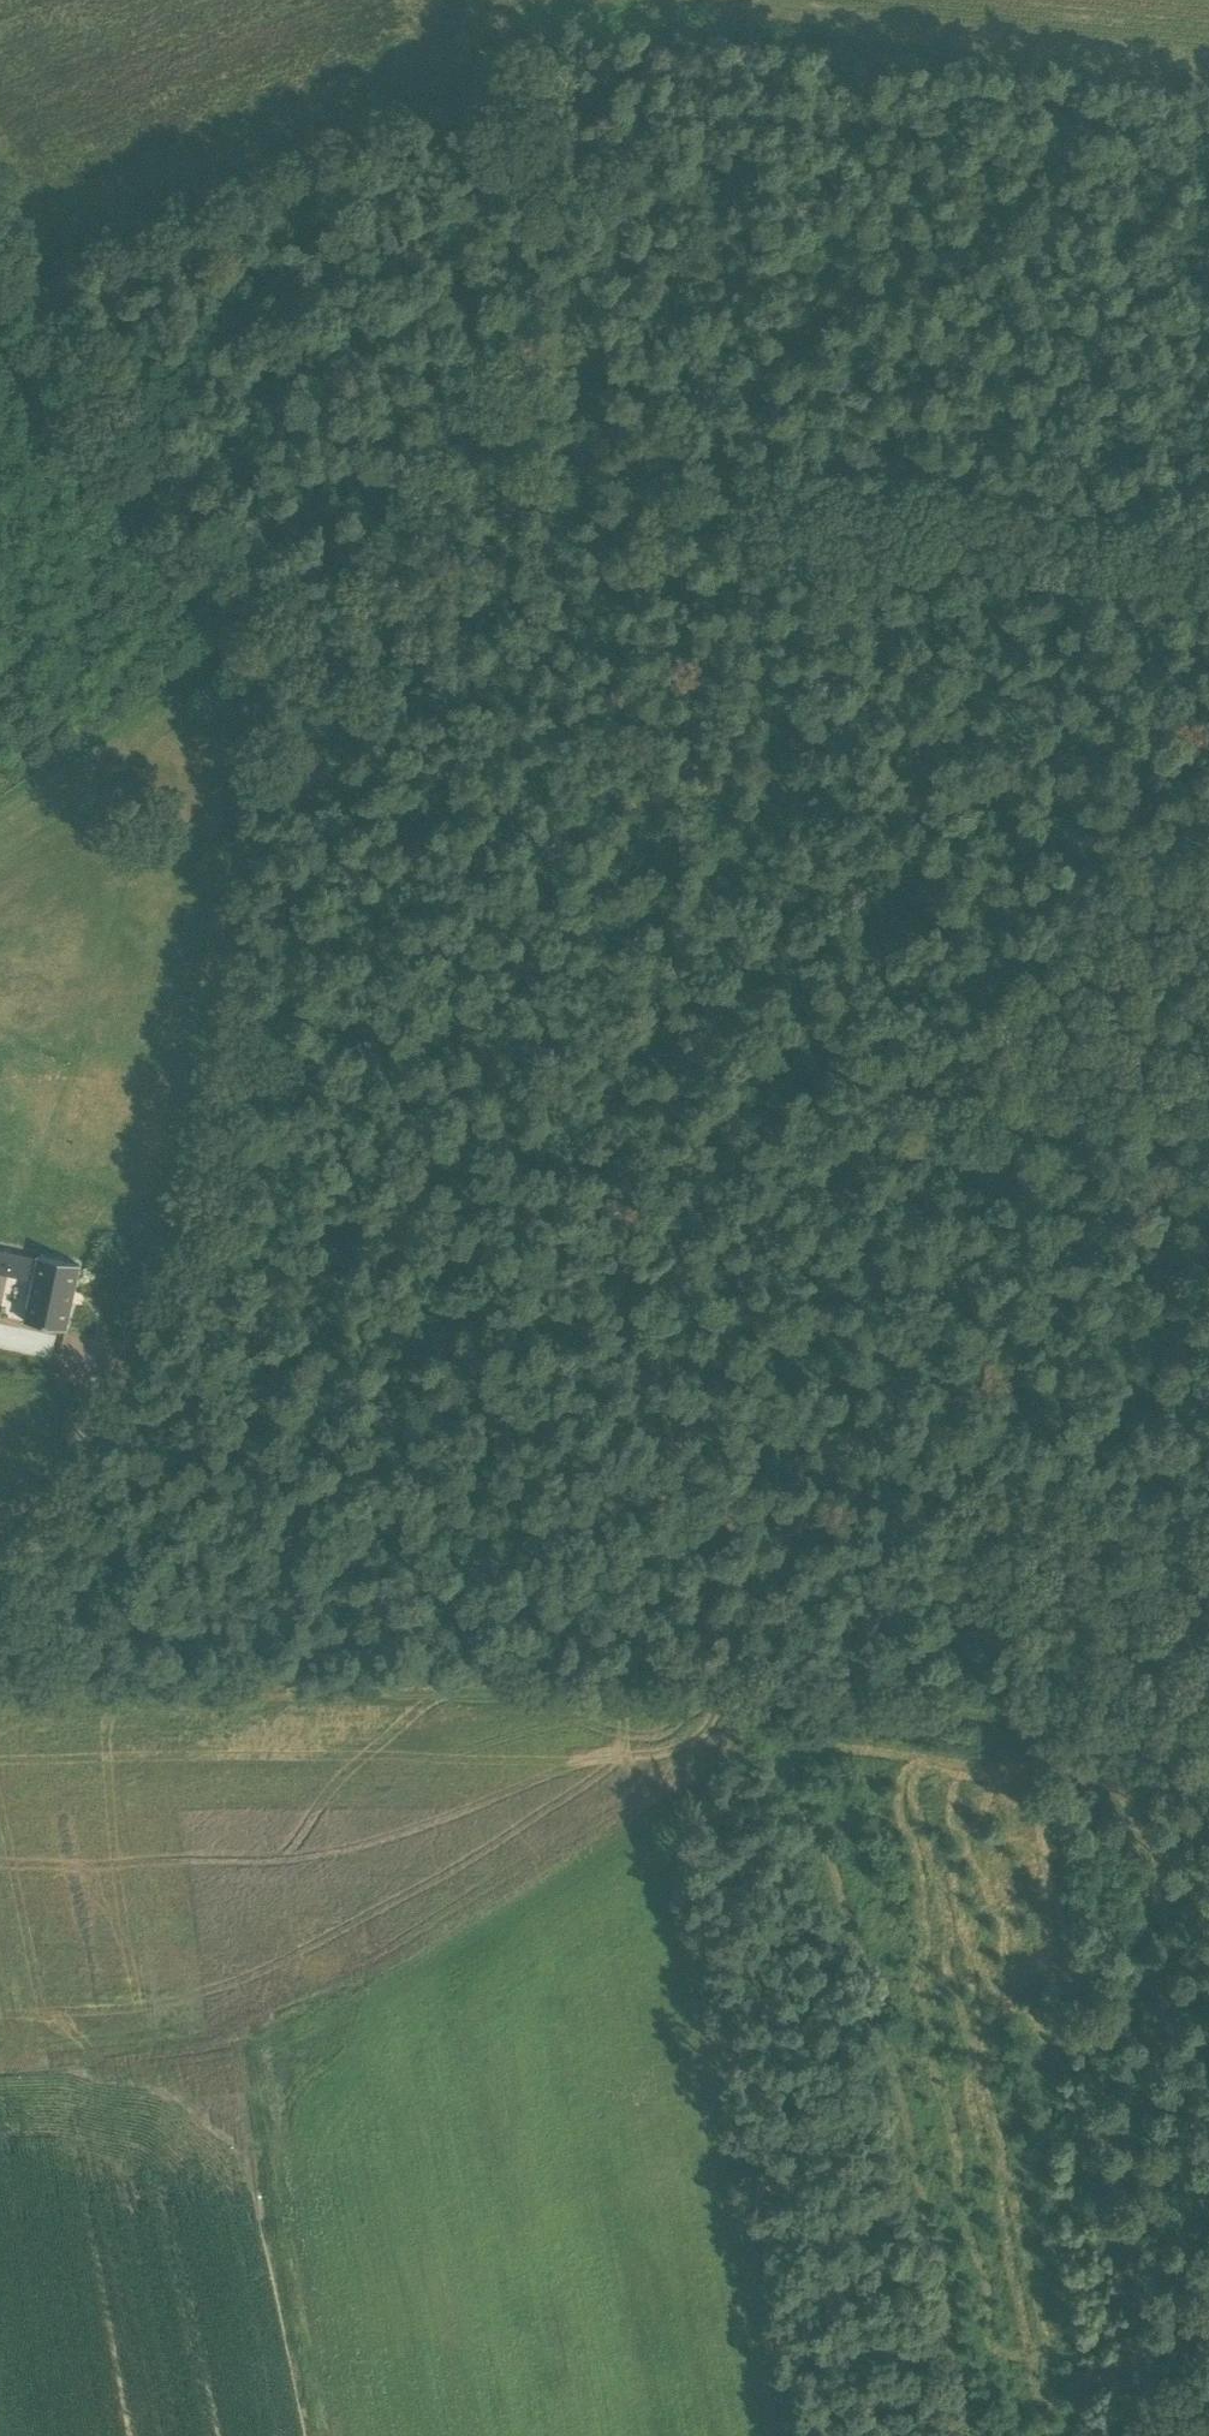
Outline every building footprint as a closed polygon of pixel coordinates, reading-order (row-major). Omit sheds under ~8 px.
[(14,1253),(2,1250),(1,1250),(0,1251),(0,1273),(9,1275),(14,1253)] [(39,1256),(26,1321),(66,1330),(80,1264),(39,1256)]
